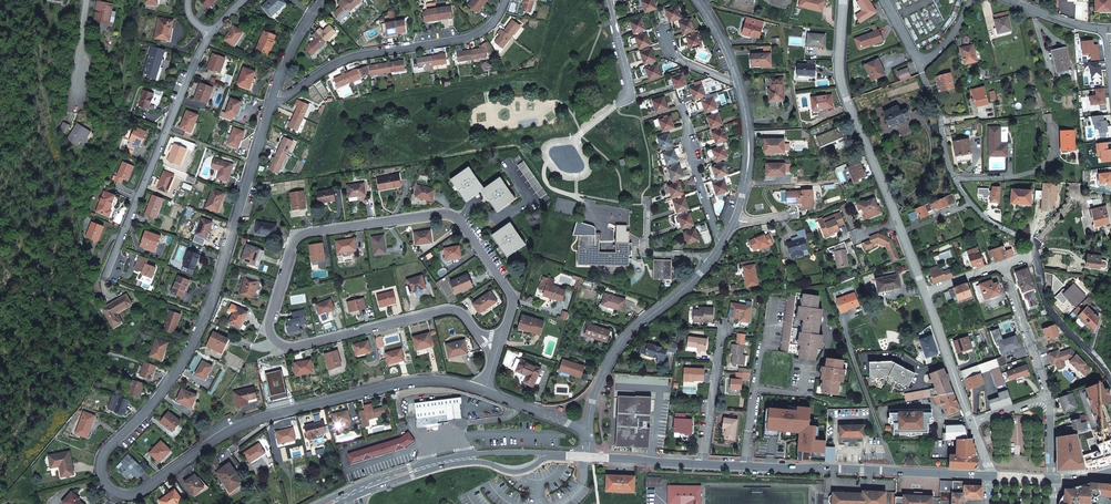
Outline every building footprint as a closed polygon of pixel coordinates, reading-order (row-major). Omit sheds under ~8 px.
[(286,3),(283,0),(269,0),(262,7),(271,17),(286,3)] [(337,19),(339,21),(341,20),(351,10),(345,4),(341,0),(338,4),(340,6),(341,6),(342,6),(341,7),(334,14),(338,18),(337,19)] [(345,4),(351,10),(362,1),(363,0),(349,0),(348,1),(345,4)] [(478,14),(481,9),(479,8),(482,4),(476,0),(473,0),(468,6),(478,14)] [(522,11),(531,13),(534,1),(531,0),(524,0),(522,11)] [(652,11),(657,9),(654,0),(645,0),(641,1),(645,13),(652,11)] [(805,7),(822,12),(824,1),(820,0),(801,0),(800,4),(806,6),(805,7)] [(860,23),(876,13),(868,0),(860,0),(857,2),(863,11),(856,16),(860,23)] [(1095,12),(1110,12),(1110,0),(1095,0),(1095,12)] [(98,1),(94,21),(101,23),(101,21),(109,22),(110,22),(112,11),(113,4),(98,1)] [(451,6),(437,9),(438,18),(443,17),(443,20),(453,18),(451,6)] [(667,17),(669,22),(681,18),(677,6),(665,10),(667,17)] [(427,11),(422,12),(424,23),(429,22),(434,21),(434,19),(438,18),(437,9),(427,10),(427,11)] [(994,20),(998,34),(1011,31),(1008,17),(1007,12),(994,15),(996,20),(994,20)] [(752,37),(752,36),(759,38),(762,27),(761,27),(762,21),(747,17),(743,34),(752,37)] [(173,21),(159,18),(155,38),(169,41),(171,29),(172,29),(173,21)] [(639,32),(643,31),(646,30),(642,18),(630,22),(634,34),(639,32)] [(690,32),(694,31),(695,31),(691,19),(679,23),(683,35),(690,32)] [(513,20),(504,32),(511,37),(520,26),(521,25),(518,22),(517,23),(513,20)] [(405,21),(395,22),(397,31),(401,31),(402,33),(407,32),(405,21)] [(395,22),(381,24),(382,36),(393,34),(392,32),(397,31),(395,22)] [(320,28),(316,32),(326,42),(338,31),(335,28),(334,30),(330,25),(323,32),(320,28)] [(243,32),(233,26),(230,31),(234,33),(231,37),(228,35),(225,40),(234,46),(243,32)] [(503,50),(502,49),(511,37),(504,32),(501,29),(498,33),(501,35),(495,43),(496,44),(494,48),(495,50),(500,54),(503,50)] [(256,50),(267,55),(269,50),(274,40),(275,36),(264,31),(256,50)] [(870,45),(871,46),(882,42),(878,31),(873,32),(859,37),(863,47),(870,45)] [(315,39),(309,45),(315,52),(326,42),(316,32),(312,35),(314,37),(315,36),(317,38),(315,39)] [(635,38),(639,49),(651,46),(647,34),(644,35),(641,36),(635,38)] [(686,38),(690,50),(699,47),(702,46),(702,45),(698,34),(695,35),(692,36),(686,38)] [(808,34),(807,45),(824,47),(825,35),(808,34)] [(1093,41),(1082,42),(1083,55),(1090,54),(1091,60),(1099,59),(1097,45),(1093,45),(1093,41)] [(485,48),(471,50),(472,60),(486,58),(488,57),(488,54),(486,54),(486,53),(490,52),(493,52),(494,52),(487,42),(484,45),(485,48)] [(970,63),(970,61),(976,60),(973,45),(961,48),(964,64),(970,63)] [(149,69),(148,73),(157,76),(159,67),(165,50),(152,46),(146,68),(149,69)] [(650,63),(653,62),(656,61),(652,49),(650,50),(649,47),(643,49),(644,52),(640,53),(644,65),(650,63)] [(1070,70),(1070,72),(1072,72),(1067,47),(1050,51),(1056,73),(1070,70)] [(471,50),(457,53),(458,62),(468,60),(472,60),(471,50)] [(207,68),(221,74),(225,64),(223,63),(225,58),(212,54),(207,68)] [(446,54),(431,56),(433,66),(447,64),(449,64),(448,59),(446,60),(446,54)] [(762,65),(762,67),(771,67),(770,54),(752,55),(752,65),(762,65)] [(418,72),(419,71),(419,68),(424,67),(433,66),(431,56),(417,59),(418,62),(413,63),(414,73),(418,72)] [(865,66),(872,81),(885,75),(878,60),(865,66)] [(405,70),(404,61),(390,63),(391,72),(405,70)] [(1098,62),(1084,63),(1085,69),(1091,68),(1092,81),(1102,80),(1101,69),(1099,69),(1099,67),(1098,62)] [(375,65),(377,75),(391,72),(390,63),(375,65)] [(369,66),(370,74),(370,76),(377,75),(375,65),(369,66)] [(645,69),(649,80),(661,76),(657,65),(654,66),(651,67),(645,69)] [(797,65),(797,75),(815,76),(815,65),(797,65)] [(358,69),(346,74),(349,83),(361,78),(361,77),(370,74),(369,66),(363,68),(362,70),(359,72),(358,69)] [(256,72),(244,68),(238,84),(249,89),(252,83),(256,72)] [(897,71),(901,81),(911,77),(907,68),(897,71)] [(342,76),(334,79),(337,88),(349,83),(346,74),(344,71),(341,73),(342,76)] [(675,89),(676,89),(687,85),(683,73),(671,77),(675,89)] [(935,77),(939,92),(954,88),(950,73),(935,77)] [(770,94),(770,101),(783,100),(782,79),(771,79),(772,90),(772,94),(770,94)] [(201,83),(198,91),(199,92),(198,93),(197,93),(195,98),(209,103),(212,93),(211,93),(213,88),(208,86),(201,83)] [(702,84),(690,88),(694,100),(706,96),(702,84)] [(971,90),(975,107),(988,103),(984,87),(984,84),(979,85),(980,88),(971,90)] [(1104,88),(1095,89),(1096,96),(1089,96),(1090,105),(1100,104),(1100,110),(1106,109),(1105,97),(1104,98),(1104,95),(1105,95),(1104,88)] [(143,91),(139,106),(149,109),(151,104),(150,103),(150,101),(151,101),(154,94),(143,91)] [(248,95),(245,104),(253,106),(256,98),(248,95)] [(827,108),(833,108),(831,95),(811,98),(813,110),(813,112),(817,111),(817,109),(827,108)] [(652,101),(656,113),(668,109),(664,97),(652,101)] [(711,111),(714,110),(717,109),(713,97),(702,101),(706,113),(711,111)] [(241,102),(231,99),(226,113),(236,117),(241,102)] [(299,106),(295,114),(303,118),(310,105),(301,101),(299,106)] [(889,126),(890,125),(891,128),(910,119),(906,109),(900,112),(897,106),(892,108),(892,109),(884,113),(885,117),(889,126)] [(191,133),(198,116),(187,111),(180,128),(186,130),(191,133)] [(707,117),(711,129),(723,125),(719,113),(715,114),(712,115),(707,117)] [(291,122),(289,127),(298,131),(303,118),(295,114),(291,122)] [(1103,115),(1092,116),(1092,122),(1094,122),(1095,129),(1098,129),(1099,133),(1108,132),(1106,120),(1103,121),(1103,115)] [(661,125),(663,132),(675,128),(671,116),(659,120),(658,119),(653,120),(656,127),(661,125)] [(62,131),(66,133),(70,125),(64,122),(61,128),(62,131)] [(67,140),(78,146),(80,142),(83,144),(84,144),(85,143),(86,142),(87,141),(87,139),(87,138),(91,132),(78,123),(67,140)] [(810,130),(811,135),(830,128),(828,123),(810,130)] [(137,144),(140,146),(146,132),(136,127),(130,141),(125,151),(132,155),(137,144)] [(227,144),(238,149),(245,132),(234,128),(227,144)] [(716,144),(722,142),(728,140),(724,128),(721,130),(720,128),(717,129),(717,131),(712,132),(716,144)] [(816,137),(820,146),(843,137),(839,128),(816,137)] [(989,128),(989,155),(1007,155),(1007,146),(1000,146),(1000,128),(989,128)] [(1062,136),(1063,151),(1075,150),(1075,149),(1075,144),(1074,130),(1060,131),(1060,136),(1062,136)] [(658,138),(661,150),(673,146),(669,134),(658,138)] [(180,165),(187,149),(193,152),(196,144),(171,135),(169,141),(175,144),(171,153),(172,154),(169,160),(180,165)] [(285,136),(278,151),(287,155),(294,140),(285,136)] [(766,146),(766,153),(784,153),(784,139),(764,139),(764,146),(766,146)] [(954,142),(957,163),(972,160),(969,139),(954,142)] [(716,161),(720,160),(728,158),(724,146),(717,148),(712,150),(713,155),(716,161)] [(663,153),(667,165),(679,161),(676,155),(674,149),(672,150),(672,148),(666,150),(667,152),(663,153)] [(274,164),(271,171),(278,174),(287,155),(278,151),(275,158),(272,164),(274,164)] [(220,170),(217,179),(228,182),(233,165),(222,161),(214,159),(212,168),(220,170)] [(123,161),(117,176),(128,181),(134,166),(123,161)] [(669,168),(668,169),(672,181),(678,179),(684,177),(680,165),(679,165),(677,166),(676,163),(668,166),(669,168)] [(716,179),(723,176),(728,175),(724,163),(721,164),(717,165),(712,167),(716,179)] [(859,182),(858,180),(866,177),(863,171),(860,163),(847,168),(854,184),(859,182)] [(785,164),(766,164),(766,176),(785,176),(785,164)] [(458,191),(466,202),(482,190),(484,188),(476,177),(475,179),(471,173),(472,172),(469,167),(450,180),(454,185),(455,184),(460,189),(458,191)] [(177,170),(174,176),(185,180),(187,174),(177,170)] [(157,188),(168,192),(174,176),(164,171),(157,188)] [(1109,175),(1109,173),(1098,174),(1100,184),(1110,183),(1110,175),(1109,175)] [(377,179),(379,190),(401,186),(399,175),(377,179)] [(489,201),(497,212),(516,199),(508,188),(506,189),(502,183),(504,182),(500,177),(484,188),(482,190),(485,195),(487,194),(491,200),(489,201)] [(712,184),(716,196),(718,195),(724,193),(728,192),(724,180),(718,182),(712,184)] [(668,186),(672,198),(684,194),(680,182),(679,182),(673,184),(668,186)] [(358,200),(357,196),(366,195),(364,183),(347,186),(349,197),(349,202),(358,200)] [(418,186),(415,197),(432,201),(435,190),(418,186)] [(990,198),(990,203),(999,203),(1000,188),(992,187),(992,192),(991,191),(978,191),(977,195),(982,195),(982,198),(990,198)] [(224,193),(213,189),(206,208),(217,212),(224,193)] [(1030,205),(1031,191),(1012,189),(1011,204),(1030,205)] [(317,193),(319,203),(335,201),(333,190),(317,193)] [(115,196),(104,191),(96,212),(109,217),(111,211),(109,210),(115,196)] [(802,203),(803,205),(813,205),(813,192),(802,192),(802,191),(788,192),(789,203),(802,203)] [(299,207),(299,209),(306,208),(303,192),(291,193),(293,208),(299,207)] [(948,206),(948,207),(956,204),(952,194),(945,197),(946,197),(930,204),(929,203),(915,210),(916,214),(918,213),(920,219),(928,215),(930,214),(929,211),(935,209),(937,208),(938,210),(948,206)] [(156,218),(163,199),(153,195),(146,214),(156,218)] [(675,208),(677,213),(689,209),(685,197),(682,199),(678,200),(673,202),(672,199),(668,201),(671,210),(675,208)] [(874,216),(873,214),(879,212),(877,206),(874,199),(865,202),(863,201),(856,204),(859,210),(860,213),(862,214),(864,219),(874,216)] [(1094,215),(1097,226),(1109,223),(1106,207),(1092,210),(1093,216),(1094,215)] [(688,227),(691,226),(694,225),(690,213),(688,214),(687,211),(682,213),(683,216),(678,217),(680,224),(678,224),(680,230),(682,229),(688,227)] [(908,215),(911,221),(917,218),(915,212),(908,215)] [(838,227),(837,224),(844,222),(840,213),(818,221),(823,234),(829,232),(830,234),(834,233),(839,230),(838,227)] [(213,223),(202,218),(196,235),(206,239),(213,223)] [(104,227),(92,222),(86,237),(98,241),(104,227)] [(257,222),(255,233),(275,236),(277,225),(257,222)] [(504,252),(507,257),(525,244),(522,239),(520,240),(516,234),(518,233),(510,222),(492,235),(499,246),(501,245),(505,251),(504,252)] [(573,235),(579,236),(579,234),(596,235),(595,228),(579,222),(577,222),(573,235)] [(683,232),(687,244),(699,241),(695,228),(692,229),(689,230),(683,232)] [(792,239),(793,241),(803,238),(807,237),(805,230),(798,232),(799,237),(792,239)] [(160,236),(146,231),(141,246),(155,251),(160,236)] [(414,233),(416,245),(432,243),(430,231),(414,233)] [(862,243),(865,251),(873,248),(872,244),(878,242),(886,246),(888,251),(892,263),(900,260),(895,248),(892,239),(878,233),(869,237),(870,240),(862,243)] [(579,236),(578,265),(629,266),(629,243),(616,243),(616,253),(599,252),(599,235),(596,235),(579,234),(579,236)] [(759,247),(760,249),(773,244),(769,235),(765,236),(765,235),(750,242),(753,250),(759,247)] [(374,255),(382,254),(386,253),(383,236),(372,237),(374,250),(372,250),(373,255),(374,255)] [(787,243),(792,259),(803,255),(802,250),(807,248),(803,238),(793,241),(787,243)] [(336,242),(338,253),(356,250),(355,239),(336,242)] [(834,253),(837,267),(849,265),(847,254),(846,250),(847,249),(844,242),(828,248),(832,253),(834,253)] [(318,260),(318,262),(325,261),(322,244),(310,246),(312,260),(318,260)] [(247,245),(242,260),(253,264),(255,258),(261,261),(264,251),(247,245)] [(444,249),(446,260),(461,257),(459,246),(444,249)] [(993,256),(995,262),(1006,258),(1004,252),(1006,251),(1004,246),(1002,247),(989,251),(990,255),(992,254),(993,256)] [(967,252),(968,256),(973,269),(984,266),(980,254),(977,248),(967,252)] [(194,270),(200,255),(189,251),(184,266),(194,270)] [(1088,254),(1087,266),(1100,268),(1101,256),(1088,254)] [(140,256),(135,269),(143,272),(142,274),(152,278),(156,268),(146,264),(148,259),(140,256)] [(255,258),(253,264),(252,266),(258,268),(261,261),(255,258)] [(312,260),(313,269),(326,267),(325,261),(318,262),(318,260),(312,260)] [(654,260),(653,279),(671,279),(671,260),(654,260)] [(760,278),(757,278),(755,265),(743,267),(747,287),(758,285),(758,284),(761,284),(760,278)] [(194,270),(184,266),(182,271),(193,275),(194,270)] [(929,278),(931,285),(933,284),(953,277),(950,269),(943,272),(942,268),(939,269),(938,268),(930,271),(930,273),(931,277),(929,278)] [(1027,268),(1015,273),(1022,292),(1024,292),(1032,289),(1034,288),(1027,268)] [(245,277),(240,294),(253,298),(258,281),(260,277),(240,271),(238,275),(245,277)] [(451,281),(456,294),(473,287),(467,274),(451,281)] [(577,280),(575,284),(579,285),(581,278),(573,275),(572,279),(577,280)] [(876,280),(879,292),(900,287),(898,275),(876,280)] [(183,297),(190,281),(178,276),(171,293),(183,297)] [(407,281),(411,293),(416,292),(417,294),(419,296),(422,295),(423,292),(422,290),(426,288),(422,276),(407,281)] [(550,299),(553,298),(563,301),(566,291),(553,287),(555,281),(542,277),(539,289),(545,291),(543,296),(549,297),(550,299)] [(91,281),(93,289),(100,287),(99,279),(91,281)] [(1001,294),(997,283),(993,284),(991,280),(979,284),(984,299),(991,297),(991,299),(997,297),(996,296),(1001,294)] [(958,301),(971,296),(967,283),(954,288),(949,290),(949,291),(945,293),(947,300),(957,296),(958,301)] [(1068,300),(1076,307),(1086,297),(1074,284),(1069,289),(1063,295),(1068,300)] [(1063,295),(1069,289),(1065,285),(1056,294),(1054,296),(1064,305),(1068,300),(1063,295)] [(1027,299),(1029,303),(1032,303),(1032,304),(1037,302),(1036,301),(1037,301),(1035,296),(1034,296),(1032,289),(1024,292),(1026,296),(1027,299)] [(377,295),(380,307),(396,303),(393,292),(377,295)] [(473,304),(479,313),(497,301),(490,292),(473,304)] [(800,354),(799,359),(815,361),(817,348),(817,343),(820,344),(821,338),(818,338),(818,336),(820,323),(818,323),(818,318),(820,318),(821,313),(817,313),(817,311),(819,296),(796,293),(796,296),(788,295),(780,352),(788,353),(788,352),(800,354)] [(837,299),(842,312),(859,306),(854,293),(837,299)] [(114,327),(121,323),(115,313),(132,304),(126,294),(103,308),(114,327)] [(605,294),(602,305),(622,311),(626,300),(605,294)] [(1083,303),(1087,307),(1093,301),(1088,297),(1083,303)] [(347,302),(350,312),(366,308),(364,298),(347,302)] [(316,305),(320,315),(335,310),(331,299),(316,305)] [(732,303),(729,316),(740,318),(740,319),(742,321),(749,322),(751,306),(732,303)] [(237,307),(229,323),(239,328),(247,313),(237,307)] [(1083,311),(1079,307),(1077,309),(1073,312),(1089,328),(1095,322),(1098,323),(1099,318),(1087,307),(1083,311)] [(706,320),(706,322),(713,322),(714,308),(699,308),(699,311),(693,310),(693,322),(701,322),(701,320),(706,320)] [(168,317),(164,329),(174,333),(179,320),(180,321),(182,315),(181,314),(170,310),(168,317)] [(300,330),(299,325),(305,323),(304,318),(306,317),(304,312),(298,313),(298,312),(293,313),(294,318),(294,319),(292,320),(292,318),(287,320),(289,327),(287,327),(288,331),(294,330),(295,331),(300,330)] [(532,330),(531,332),(540,335),(544,322),(522,315),(519,326),(532,330)] [(1095,322),(1089,328),(1094,333),(1098,323),(1095,322)] [(589,324),(585,335),(607,342),(610,331),(589,324)] [(1055,325),(1043,329),(1047,340),(1059,336),(1055,325)] [(207,346),(222,353),(229,339),(214,332),(207,346)] [(413,337),(416,350),(432,346),(429,333),(413,337)] [(738,333),(737,345),(743,346),(745,334),(738,333)] [(920,340),(926,358),(937,354),(931,336),(920,340)] [(1015,336),(998,342),(1002,353),(1019,347),(1015,336)] [(697,348),(697,350),(706,351),(708,339),(688,337),(687,346),(697,348)] [(972,348),(968,337),(954,342),(958,353),(972,348)] [(156,339),(150,356),(162,360),(168,343),(156,339)] [(446,345),(449,358),(468,353),(465,340),(446,345)] [(354,345),(356,355),(371,352),(368,341),(354,345)] [(658,357),(656,363),(664,365),(667,351),(668,349),(643,343),(640,351),(645,353),(645,354),(658,357)] [(668,349),(667,351),(675,353),(678,345),(670,343),(668,349)] [(737,366),(737,365),(742,365),(744,355),(742,355),(743,346),(737,345),(732,344),(731,354),(734,354),(732,365),(737,366)] [(389,364),(400,361),(404,360),(401,349),(386,353),(389,364)] [(325,354),(329,369),(342,365),(337,351),(325,354)] [(1057,351),(1048,354),(1052,365),(1056,364),(1058,363),(1060,360),(1062,359),(1063,361),(1069,359),(1070,361),(1079,370),(1085,376),(1091,370),(1070,352),(1058,354),(1057,351)] [(823,380),(821,393),(837,395),(839,382),(843,383),(845,369),(842,369),(843,360),(827,358),(826,367),(823,366),(822,372),(824,372),(823,380)] [(972,388),(983,384),(980,374),(990,370),(991,370),(999,367),(996,359),(961,371),(966,388),(971,387),(972,388)] [(1056,364),(1058,369),(1066,366),(1063,361),(1062,359),(1060,360),(1058,363),(1056,364)] [(295,363),(297,375),(313,373),(311,360),(295,363)] [(527,376),(524,382),(533,387),(541,369),(521,360),(516,371),(527,376)] [(563,360),(560,371),(581,377),(584,366),(563,360)] [(195,374),(205,380),(212,366),(202,361),(195,374)] [(902,383),(905,384),(909,386),(915,373),(891,361),(869,362),(870,376),(872,376),(875,376),(878,376),(880,376),(883,376),(886,375),(888,375),(892,377),(895,379),(898,380),(900,381),(902,383)] [(1070,361),(1069,362),(1078,371),(1079,370),(1070,361)] [(145,362),(141,375),(152,379),(156,366),(145,362)] [(1002,374),(1005,383),(1023,376),(1024,378),(1029,375),(1026,365),(1025,366),(1024,363),(1019,365),(1020,367),(1002,374)] [(996,387),(1005,384),(1005,383),(1002,374),(999,367),(991,370),(992,374),(995,383),(996,387)] [(694,381),(694,380),(704,380),(704,369),(684,368),(684,378),(688,379),(688,381),(694,381)] [(938,396),(953,393),(948,381),(949,380),(947,374),(945,374),(943,368),(927,375),(929,381),(932,380),(936,389),(904,395),(905,402),(906,402),(924,398),(931,397),(933,397),(938,396)] [(730,379),(730,389),(742,389),(742,380),(750,380),(751,373),(738,373),(738,379),(736,379),(730,379)] [(131,386),(128,394),(138,397),(139,392),(141,393),(144,384),(133,380),(129,378),(127,385),(131,386)] [(1101,382),(1085,388),(1087,393),(1091,404),(1090,404),(1099,427),(1106,424),(1099,405),(1104,403),(1110,400),(1107,389),(1104,390),(1102,387),(1101,382)] [(248,404),(247,400),(257,398),(254,387),(234,392),(238,407),(248,404)] [(177,401),(192,407),(197,395),(182,389),(177,401)] [(992,410),(1012,403),(1008,391),(998,394),(1000,398),(989,402),(992,410)] [(942,403),(947,416),(960,411),(953,393),(938,396),(933,397),(936,405),(942,403)] [(1066,412),(1077,408),(1072,393),(1059,398),(1061,403),(1062,402),(1066,412)] [(112,406),(110,410),(124,414),(129,401),(114,396),(110,405),(112,406)] [(636,397),(619,396),(616,446),(649,448),(650,428),(647,428),(647,423),(650,423),(652,397),(636,396),(636,397)] [(448,422),(448,420),(461,418),(459,404),(462,404),(461,398),(415,403),(418,425),(426,424),(438,423),(447,422),(448,422)] [(369,425),(368,420),(375,418),(374,414),(379,413),(379,414),(381,414),(380,408),(373,410),(372,404),(364,406),(365,410),(359,412),(363,427),(369,425)] [(768,424),(765,424),(764,432),(767,432),(767,436),(770,436),(779,437),(779,429),(786,429),(786,431),(791,432),(792,430),(800,430),(799,432),(801,433),(800,440),(799,440),(798,450),(802,451),(801,460),(810,461),(811,457),(811,452),(825,453),(826,447),(826,441),(818,440),(819,432),(815,431),(816,426),(807,425),(807,419),(809,419),(810,408),(798,407),(797,411),(788,410),(766,408),(765,415),(769,415),(768,424)] [(383,408),(380,408),(381,414),(379,414),(379,413),(374,414),(375,418),(384,415),(383,408)] [(932,418),(932,409),(889,409),(889,418),(891,418),(891,426),(893,426),(893,435),(928,435),(928,424),(930,424),(930,418),(932,418)] [(333,414),(336,425),(337,428),(348,425),(347,422),(350,421),(348,411),(333,414)] [(83,430),(81,435),(88,437),(90,431),(89,431),(95,416),(84,412),(78,428),(83,430)] [(175,425),(177,426),(181,421),(169,412),(161,422),(171,430),(175,425)] [(685,432),(685,434),(691,435),(692,420),(686,419),(686,414),(675,413),(674,431),(680,432),(685,432)] [(1084,415),(1073,417),(1074,420),(1072,420),(1073,425),(1065,427),(1066,435),(1077,433),(1080,432),(1088,430),(1084,415)] [(726,432),(725,439),(735,440),(738,420),(724,418),(723,428),(726,428),(728,429),(727,432),(726,432)] [(316,437),(316,434),(326,432),(323,421),(305,426),(308,439),(311,439),(314,438),(316,437)] [(946,440),(957,439),(968,439),(963,424),(945,424),(946,432),(946,440)] [(856,444),(856,441),(863,441),(862,437),(865,436),(864,425),(845,426),(841,426),(840,426),(840,437),(842,437),(843,442),(849,442),(849,444),(856,444)] [(289,440),(289,441),(296,440),(293,428),(276,432),(279,443),(289,440)] [(1091,429),(1088,430),(1080,432),(1077,433),(1083,455),(1091,453),(1087,440),(1095,438),(1091,429)] [(409,433),(401,439),(348,454),(352,464),(357,461),(362,461),(367,458),(373,458),(378,455),(384,455),(389,452),(395,452),(400,448),(406,448),(409,444),(415,442),(409,433)] [(1077,433),(1066,435),(1056,437),(1056,473),(1085,471),(1083,455),(1077,433)] [(957,439),(957,448),(972,448),(973,443),(971,443),(971,438),(968,439),(957,439)] [(266,454),(271,451),(263,439),(258,442),(259,443),(265,453),(266,454)] [(150,453),(160,462),(171,450),(161,441),(150,453)] [(244,453),(250,463),(265,453),(259,443),(244,453)] [(835,448),(826,447),(825,462),(834,462),(835,448)] [(969,456),(969,453),(977,453),(974,448),(972,448),(957,448),(956,455),(969,456)] [(60,466),(62,477),(74,474),(70,452),(49,456),(50,462),(53,462),(54,467),(60,466)] [(132,473),(137,478),(148,466),(143,462),(140,465),(128,453),(121,461),(123,464),(120,468),(127,474),(130,471),(130,470),(132,472),(132,473)] [(972,468),(975,468),(975,462),(976,463),(976,456),(978,457),(977,453),(969,453),(969,456),(956,455),(950,455),(949,459),(949,467),(971,468),(972,468)] [(216,473),(230,492),(243,482),(230,463),(221,469),(218,471),(215,466),(218,464),(220,463),(215,457),(211,461),(205,465),(213,475),(216,473)] [(931,458),(930,466),(949,467),(949,459),(931,458)] [(121,461),(115,467),(118,470),(120,468),(123,464),(121,461)] [(120,468),(118,470),(124,476),(127,474),(120,468)] [(184,483),(194,495),(204,487),(195,475),(184,483)] [(607,475),(607,491),(634,492),(635,476),(607,475)] [(647,478),(647,486),(660,486),(661,478),(647,478)] [(964,498),(981,498),(982,486),(982,483),(947,481),(945,485),(941,485),(941,488),(946,488),(951,493),(953,492),(952,503),(964,503),(964,498)] [(1091,500),(1100,494),(1099,490),(1098,490),(1098,483),(1090,483),(1090,487),(1079,486),(1079,490),(1075,490),(1070,489),(1067,491),(1065,493),(1064,499),(1061,499),(1059,503),(1091,503),(1091,500)] [(1098,483),(1098,490),(1099,490),(1100,494),(1100,503),(1110,503),(1110,484),(1098,483)] [(700,487),(669,486),(669,503),(700,503),(700,487)] [(162,503),(176,503),(182,499),(175,489),(159,501),(162,503)] [(843,493),(843,490),(836,490),(829,497),(828,502),(830,503),(843,503),(843,493)] [(886,492),(863,491),(862,493),(862,503),(885,503),(886,492)] [(63,503),(64,503),(83,503),(79,500),(77,498),(78,497),(72,492),(63,503)] [(843,493),(843,503),(862,503),(862,493),(843,493)] [(933,496),(903,495),(903,497),(896,497),(896,503),(933,503),(933,496)]
